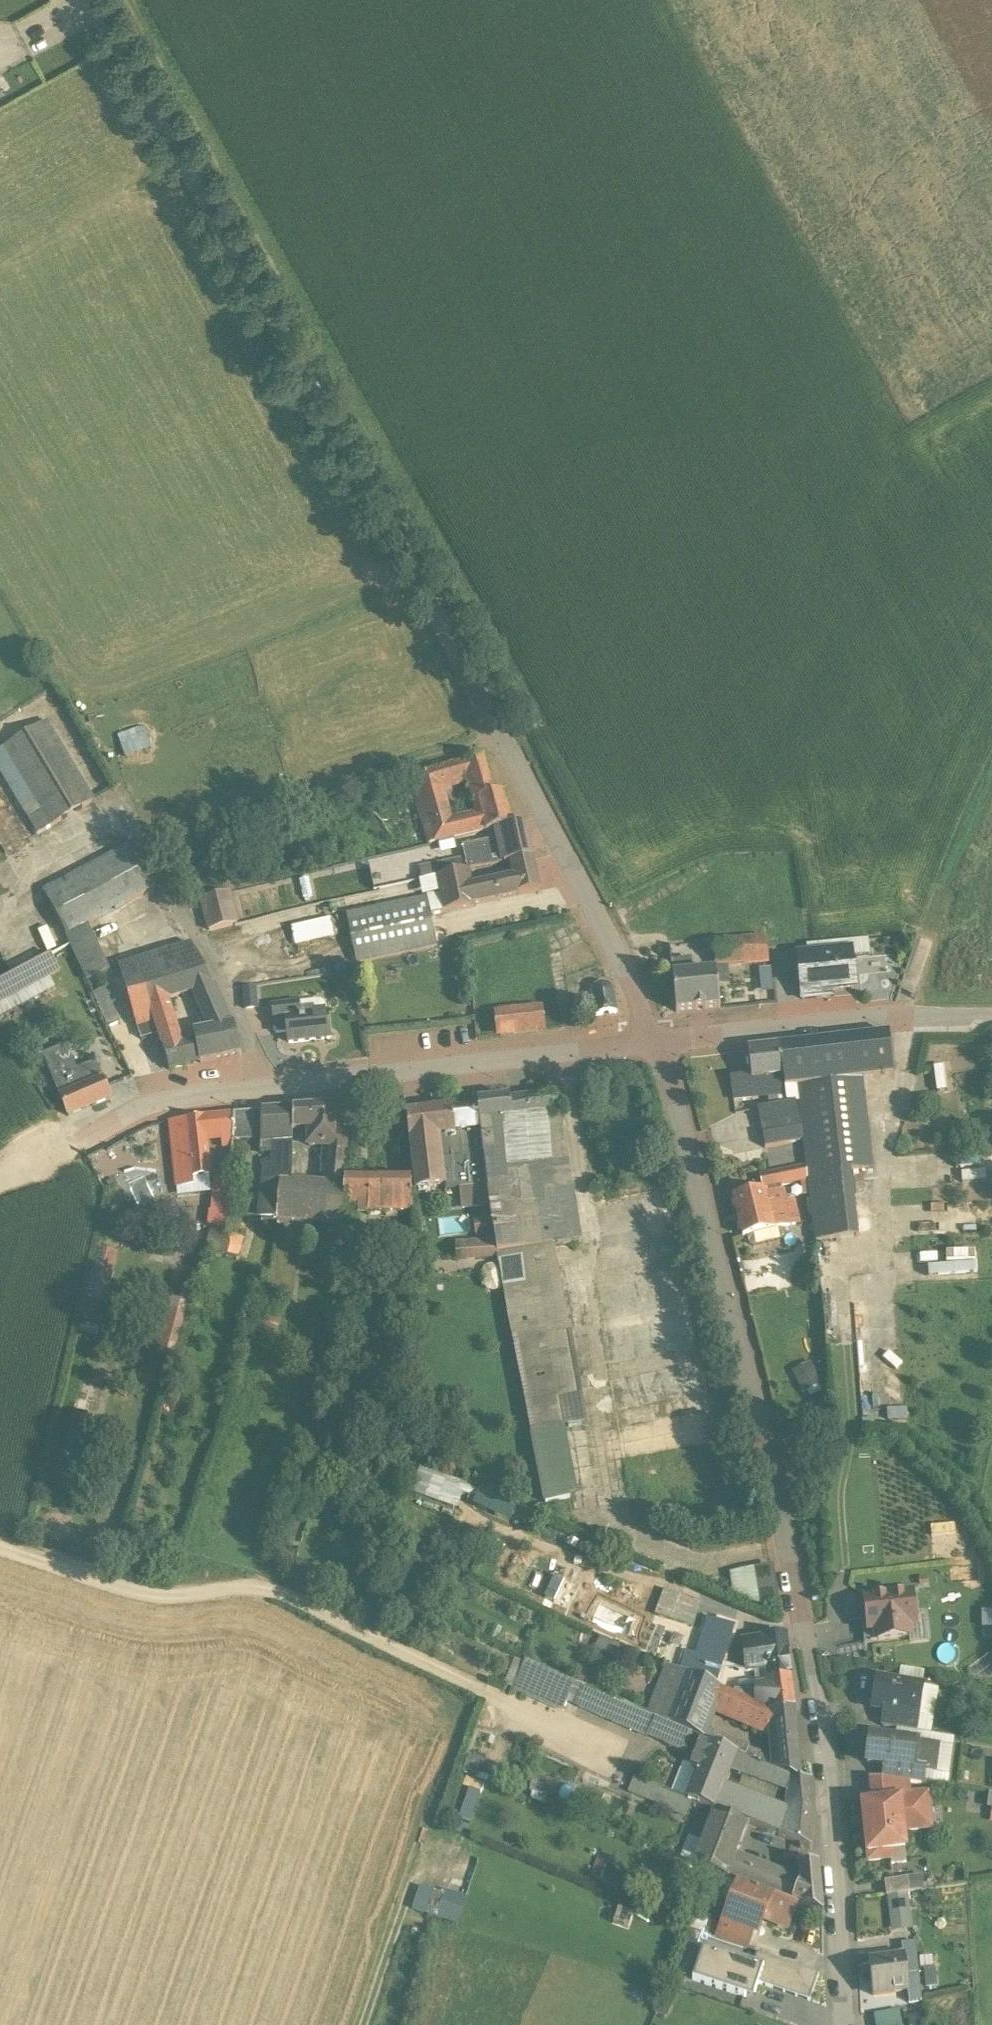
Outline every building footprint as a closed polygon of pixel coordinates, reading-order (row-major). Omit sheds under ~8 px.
[(3,748),(50,827),(93,801),(46,722),(3,748)] [(143,724),(117,734),(126,757),(152,748),(143,724)] [(469,779),(472,787),(476,800),(494,795),(483,756),(465,762),(465,763),(409,778),(421,816),(445,809),(439,788),(469,779)] [(494,795),(476,800),(480,815),(450,823),(445,809),(421,816),(427,836),(420,838),(422,846),(485,831),(485,832),(496,829),(513,826),(503,793),(494,795)] [(434,865),(437,878),(467,871),(504,865),(511,864),(532,859),(527,837),(523,837),(520,825),(513,826),(496,829),(498,838),(462,847),(464,858),(434,865)] [(132,844),(43,892),(87,983),(107,973),(84,926),(156,887),(132,844)] [(539,892),(532,859),(511,864),(514,879),(471,888),(467,871),(437,878),(440,893),(425,896),(429,916),(475,906),(474,905),(539,892)] [(231,892),(199,899),(207,933),(239,926),(231,892)] [(425,896),(345,914),(356,967),(436,949),(429,916),(425,896)] [(332,919),(290,924),(293,943),(334,938),(332,919)] [(676,1013),(720,1009),(718,986),(729,985),(727,965),(768,961),(765,937),(712,942),(715,972),(692,974),(691,963),(670,965),(676,1013)] [(872,938),(872,953),(895,952),(894,937),(872,938)] [(822,992),(855,989),(852,957),(868,956),(867,941),(807,947),(808,955),(797,956),(802,1000),(823,998),(822,992)] [(172,971),(143,980),(150,1004),(169,999),(192,992),(208,1030),(194,1033),(196,1041),(200,1063),(240,1055),(233,1026),(230,1026),(212,984),(190,944),(165,952),(172,971)] [(0,982),(0,1002),(59,971),(51,955),(0,982)] [(150,1004),(143,980),(137,961),(118,967),(136,1027),(154,1021),(169,1070),(188,1066),(183,1043),(169,999),(150,1004)] [(352,987),(351,974),(341,975),(343,988),(352,987)] [(592,996),(592,997),(595,1017),(617,1013),(613,992),(612,990),(611,989),(610,987),(609,986),(607,985),(605,984),(603,984),(600,984),(597,985),(595,987),(594,989),(593,990),(592,992),(592,994),(592,996)] [(256,987),(243,989),(244,1012),(258,1010),(256,987)] [(120,1021),(104,988),(92,994),(108,1027),(120,1021)] [(329,1039),(326,1012),(326,1008),(323,1004),(320,1001),(316,1000),(272,1006),(275,1033),(288,1032),(289,1043),(329,1039)] [(501,1035),(515,1033),(513,1012),(498,1014),(501,1035)] [(802,1128),(806,1167),(808,1180),(815,1242),(858,1237),(851,1171),(873,1168),(862,1078),(894,1075),(889,1034),(778,1047),(782,1077),(786,1104),(794,1102),(801,1128),(802,1128)] [(43,1055),(60,1096),(68,1117),(110,1100),(95,1062),(76,1070),(66,1045),(43,1055)] [(782,1077),(778,1047),(748,1050),(750,1075),(730,1078),(733,1100),(767,1096),(769,1107),(758,1109),(763,1135),(762,1136),(765,1148),(801,1142),(798,1128),(801,1128),(794,1102),(786,1104),(782,1077)] [(489,1205),(497,1254),(552,1249),(581,1245),(556,1093),(510,1102),(509,1099),(477,1103),(477,1106),(485,1174),(489,1205)] [(489,1205),(485,1174),(477,1106),(405,1115),(414,1191),(444,1187),(441,1162),(463,1159),(465,1177),(460,1177),(464,1208),(489,1205)] [(293,1111),(292,1135),(308,1134),(308,1150),(326,1151),(324,1168),(322,1168),(320,1185),(289,1183),(279,1183),(276,1219),(342,1226),(346,1181),(343,1181),(344,1170),(348,1127),(349,1126),(351,1107),(293,1111)] [(293,1111),(262,1113),(261,1141),(261,1153),(264,1154),(272,1154),(271,1161),(264,1161),(260,1211),(259,1218),(276,1219),(279,1183),(289,1183),(292,1135),(293,1111)] [(250,1114),(233,1115),(232,1140),(250,1141),(250,1114)] [(231,1146),(232,1140),(233,1115),(169,1122),(177,1188),(194,1186),(193,1179),(210,1177),(205,1138),(220,1137),(221,1147),(231,1146)] [(760,1176),(764,1189),(733,1197),(742,1237),(747,1236),(748,1242),(754,1246),(782,1239),(786,1233),(784,1227),(795,1224),(794,1220),(796,1219),(792,1200),(786,1201),(783,1187),(808,1180),(806,1167),(760,1176)] [(210,1228),(223,1231),(227,1216),(229,1179),(213,1179),(211,1213),(209,1212),(208,1215),(207,1227),(210,1228)] [(346,1181),(342,1226),(340,1241),(355,1241),(358,1214),(412,1214),(412,1181),(346,1181)] [(244,1237),(223,1231),(210,1228),(204,1250),(238,1259),(244,1237)] [(101,1324),(118,1252),(98,1248),(81,1320),(101,1324)] [(565,1326),(552,1249),(497,1254),(506,1312),(530,1434),(564,1427),(565,1427),(584,1425),(584,1423),(567,1325),(565,1326)] [(176,1356),(177,1351),(190,1303),(172,1298),(165,1325),(158,1351),(176,1356)] [(807,1391),(819,1385),(822,1383),(815,1369),(796,1379),(803,1393),(807,1391)] [(549,1461),(536,1464),(545,1503),(579,1496),(570,1454),(557,1457),(559,1469),(551,1471),(549,1461)] [(454,1516),(463,1491),(419,1474),(409,1499),(454,1516)] [(481,1489),(473,1506),(511,1522),(519,1504),(481,1489)] [(930,1551),(949,1551),(948,1521),(929,1522),(930,1551)] [(761,1608),(775,1605),(776,1605),(770,1568),(729,1575),(732,1589),(761,1608)] [(662,1592),(657,1617),(696,1625),(701,1600),(662,1592)] [(912,1594),(864,1600),(867,1623),(870,1623),(875,1626),(877,1642),(909,1639),(906,1620),(908,1619),(914,1618),(912,1594)] [(733,1627),(708,1619),(704,1633),(729,1639),(733,1627)] [(875,1626),(870,1623),(867,1623),(869,1643),(877,1642),(875,1626)] [(729,1639),(704,1633),(700,1645),(724,1656),(729,1639)] [(618,1645),(599,1636),(594,1647),(613,1656),(618,1645)] [(662,1643),(648,1637),(644,1648),(657,1654),(662,1643)] [(784,1637),(742,1643),(747,1673),(747,1672),(768,1669),(769,1680),(789,1677),(784,1637)] [(724,1656),(700,1645),(697,1655),(698,1655),(691,1676),(714,1686),(724,1656)] [(697,1655),(686,1652),(680,1671),(688,1675),(691,1676),(698,1655),(697,1655)] [(576,1683),(525,1661),(513,1688),(563,1711),(568,1701),(576,1683)] [(680,1671),(667,1666),(647,1714),(684,1731),(688,1717),(706,1725),(712,1710),(712,1709),(719,1689),(714,1686),(691,1676),(688,1675),(680,1671)] [(924,1673),(900,1669),(898,1683),(922,1687),(924,1673)] [(789,1677),(769,1680),(768,1685),(737,1691),(737,1693),(734,1692),(733,1694),(772,1711),(771,1712),(794,1710),(789,1677)] [(898,1683),(877,1680),(873,1709),(884,1711),(885,1710),(917,1716),(922,1687),(898,1683)] [(647,1714),(576,1683),(568,1701),(676,1749),(684,1731),(647,1714)] [(937,1690),(922,1687),(917,1716),(933,1719),(937,1690)] [(733,1694),(719,1689),(712,1709),(712,1710),(725,1715),(733,1694)] [(794,1710),(771,1713),(771,1712),(772,1711),(733,1694),(725,1715),(772,1736),(776,1762),(799,1763),(794,1710)] [(917,1716),(885,1710),(884,1711),(882,1727),(914,1732),(917,1716)] [(706,1725),(688,1717),(684,1731),(701,1738),(703,1733),(706,1725)] [(713,1737),(703,1733),(701,1738),(703,1739),(704,1740),(711,1743),(713,1737)] [(732,1745),(713,1737),(711,1743),(729,1751),(732,1745)] [(914,1743),(870,1738),(867,1763),(885,1766),(914,1770),(914,1768),(917,1744),(917,1742),(915,1742),(914,1743)] [(704,1740),(703,1739),(692,1766),(696,1776),(687,1799),(714,1810),(722,1789),(724,1786),(722,1786),(728,1772),(729,1773),(729,1771),(736,1754),(729,1751),(711,1743),(704,1740)] [(937,1746),(917,1744),(914,1768),(923,1770),(923,1771),(933,1772),(937,1746)] [(776,1762),(732,1745),(729,1751),(736,1754),(740,1756),(745,1758),(744,1759),(762,1766),(777,1772),(776,1762)] [(736,1754),(729,1771),(729,1773),(736,1776),(735,1770),(740,1756),(736,1754)] [(762,1766),(744,1759),(745,1758),(740,1756),(735,1770),(736,1776),(755,1783),(762,1766)] [(799,1763),(776,1762),(777,1772),(790,1777),(801,1781),(799,1763)] [(777,1772),(762,1766),(755,1783),(789,1795),(789,1794),(790,1794),(790,1777),(777,1772)] [(914,1770),(885,1766),(883,1780),(906,1783),(922,1785),(923,1771),(923,1770),(914,1768),(914,1770)] [(531,1793),(557,1795),(558,1779),(533,1777),(531,1793)] [(801,1781),(790,1777),(790,1794),(789,1794),(789,1795),(812,1798),(811,1782),(801,1781)] [(883,1780),(872,1778),(873,1792),(896,1795),(896,1798),(899,1798),(907,1797),(906,1783),(883,1780)] [(628,1798),(689,1823),(694,1808),(671,1799),(635,1781),(628,1798)] [(758,1803),(722,1789),(714,1810),(716,1811),(724,1814),(724,1813),(742,1820),(746,1811),(754,1814),(758,1803)] [(471,1790),(460,1819),(471,1823),(481,1794),(471,1790)] [(896,1795),(873,1792),(874,1802),(863,1803),(868,1853),(904,1849),(903,1831),(899,1798),(896,1798),(896,1795)] [(812,1798),(789,1795),(787,1814),(758,1803),(754,1814),(746,1811),(742,1820),(808,1847),(807,1848),(810,1848),(813,1813),(812,1798)] [(914,1796),(907,1797),(899,1798),(903,1831),(930,1828),(927,1798),(915,1799),(914,1796)] [(985,1801),(981,1828),(991,1829),(991,1802),(985,1801)] [(724,1814),(716,1811),(704,1842),(700,1854),(695,1865),(725,1877),(732,1858),(745,1823),(724,1814)] [(790,1842),(773,1835),(769,1844),(786,1851),(790,1842)] [(704,1842),(688,1836),(684,1847),(700,1854),(704,1842)] [(700,1854),(684,1847),(680,1858),(695,1865),(700,1854)] [(904,1849),(868,1853),(868,1860),(890,1858),(890,1864),(906,1862),(904,1849)] [(770,1873),(732,1858),(725,1877),(738,1882),(756,1889),(760,1877),(767,1879),(770,1873)] [(803,1886),(770,1873),(767,1879),(760,1877),(756,1889),(764,1892),(764,1891),(822,1913),(818,1865),(801,1867),(803,1886)] [(919,1876),(907,1878),(909,1892),(921,1890),(919,1876)] [(907,1878),(884,1880),(886,1895),(906,1892),(909,1892),(907,1878)] [(756,1889),(738,1882),(722,1921),(752,1933),(755,1934),(761,1918),(785,1928),(795,1904),(764,1892),(756,1889)] [(906,1892),(886,1895),(890,1931),(911,1929),(906,1892)] [(752,1933),(722,1921),(715,1938),(746,1949),(752,1933)] [(915,1943),(900,1945),(901,1957),(904,1957),(905,1969),(918,1968),(915,1943)] [(694,1978),(752,1998),(758,1982),(762,1968),(752,1964),(704,1947),(694,1978)] [(819,1973),(756,1953),(752,1964),(762,1968),(758,1982),(810,1999),(819,1973)] [(923,1985),(937,1984),(935,1956),(921,1957),(923,1985)] [(901,1957),(867,1960),(870,1994),(906,1991),(907,1991),(905,1969),(904,1957),(901,1957)] [(918,1968),(905,1969),(907,1991),(906,1991),(907,2002),(921,1999),(918,1968)] [(876,2012),(878,2024),(879,2024),(901,2022),(899,2008),(876,2012)]
